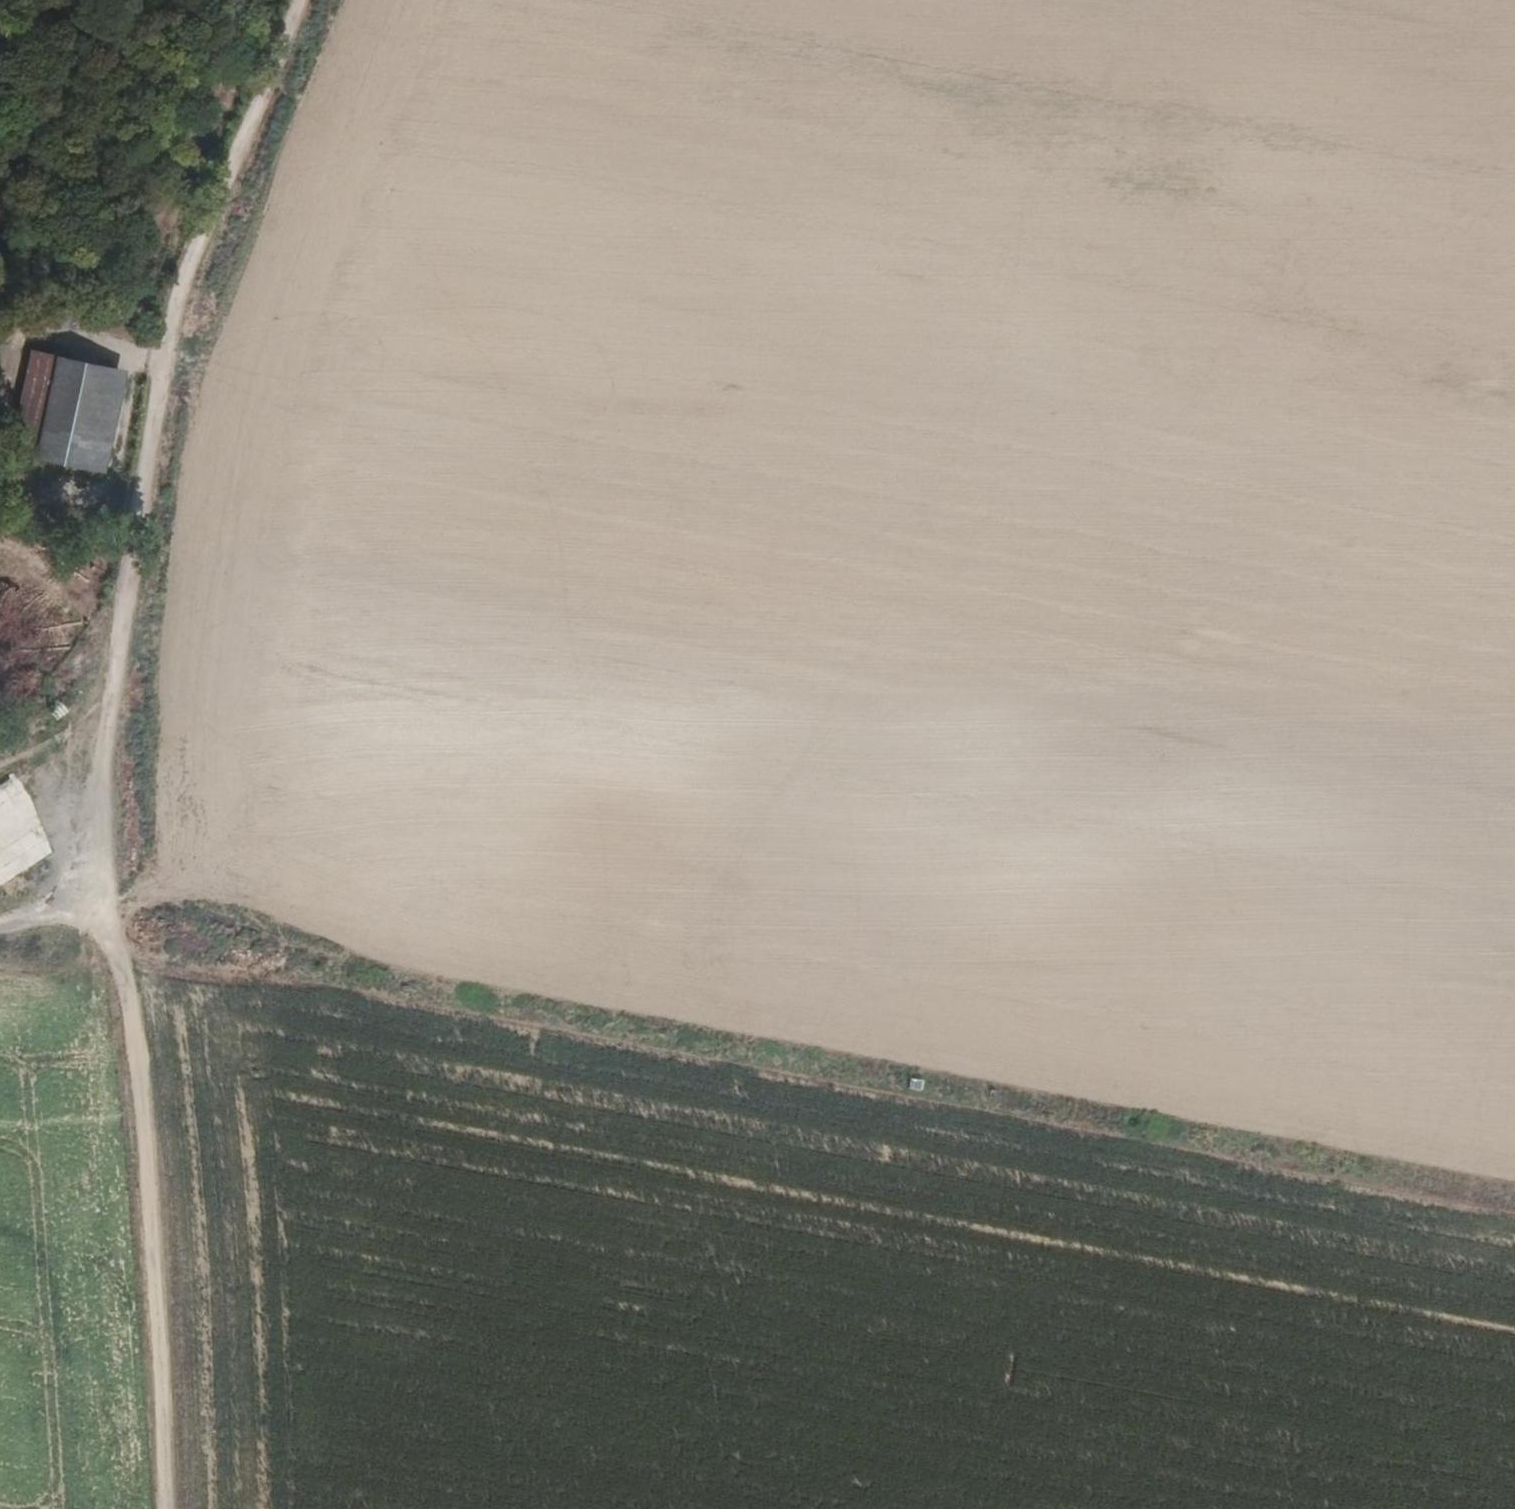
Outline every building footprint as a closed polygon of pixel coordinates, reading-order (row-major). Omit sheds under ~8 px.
[(43,454),(68,358),(32,348),(6,444),(43,454)] [(125,372),(68,358),(43,454),(104,469),(125,372)] [(54,853),(36,821),(40,818),(19,780),(0,790),(0,882),(54,853)]
